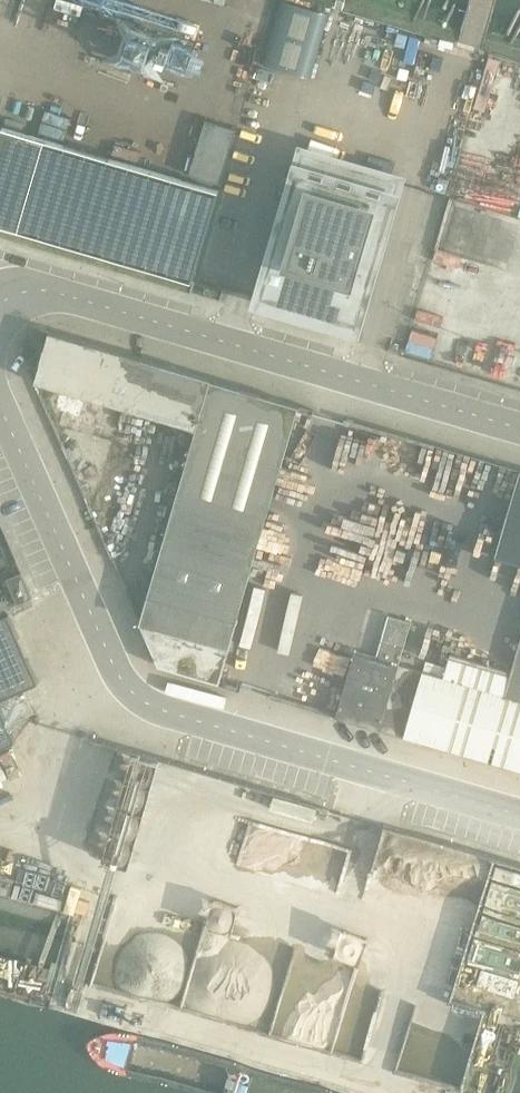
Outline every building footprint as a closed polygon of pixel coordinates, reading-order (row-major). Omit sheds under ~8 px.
[(281,1),(262,66),(311,80),(329,15),(281,1)] [(193,282),(193,281),(219,191),(3,128),(0,127),(0,226),(193,282)] [(305,155),(262,301),(354,328),(367,285),(396,185),(397,182),(305,155)] [(461,266),(464,254),(438,249),(435,260),(461,266)] [(419,308),(409,350),(434,356),(444,314),(419,308)] [(35,382),(35,384),(60,391),(52,417),(63,413),(78,449),(101,456),(114,406),(197,431),(141,624),(154,654),(159,666),(220,684),(220,683),(300,407),(241,389),(212,381),(212,380),(50,333),(35,382)] [(496,558),(519,565),(519,477),(496,558)] [(22,573),(6,580),(17,606),(22,604),(24,607),(32,604),(30,600),(33,599),(22,573)] [(357,653),(338,718),(380,730),(399,665),(412,623),(387,615),(374,658),(357,653)] [(0,620),(0,701),(39,684),(9,616),(0,620)] [(512,675),(506,697),(519,701),(519,648),(512,675)] [(406,738),(519,771),(519,701),(506,697),(512,675),(450,657),(444,679),(425,673),(406,738)] [(399,665),(380,730),(406,738),(425,673),(399,665)] [(16,742),(0,706),(0,749),(16,742)] [(116,752),(97,836),(114,840),(125,792),(134,794),(140,767),(136,766),(138,758),(116,752)]
